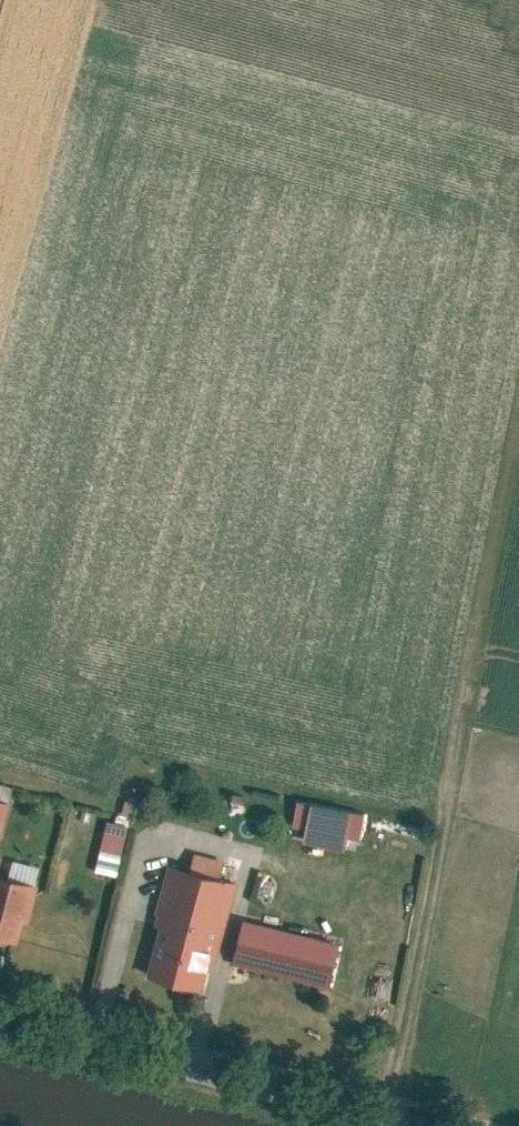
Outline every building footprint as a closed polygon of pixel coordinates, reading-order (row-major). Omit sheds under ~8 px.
[(0,796),(0,831),(5,832),(14,799),(0,796)] [(302,827),(307,799),(296,797),(291,825),(302,827)] [(347,835),(358,838),(365,811),(311,798),(301,837),(344,847),(347,835)] [(107,816),(95,866),(116,872),(129,822),(107,816)] [(12,857),(9,872),(35,877),(38,863),(12,857)] [(240,883),(175,864),(159,921),(165,923),(151,973),(204,987),(212,959),(218,961),(240,883)] [(0,871),(0,932),(23,938),(40,883),(0,871)] [(338,953),(245,927),(236,958),(329,984),(338,953)]
